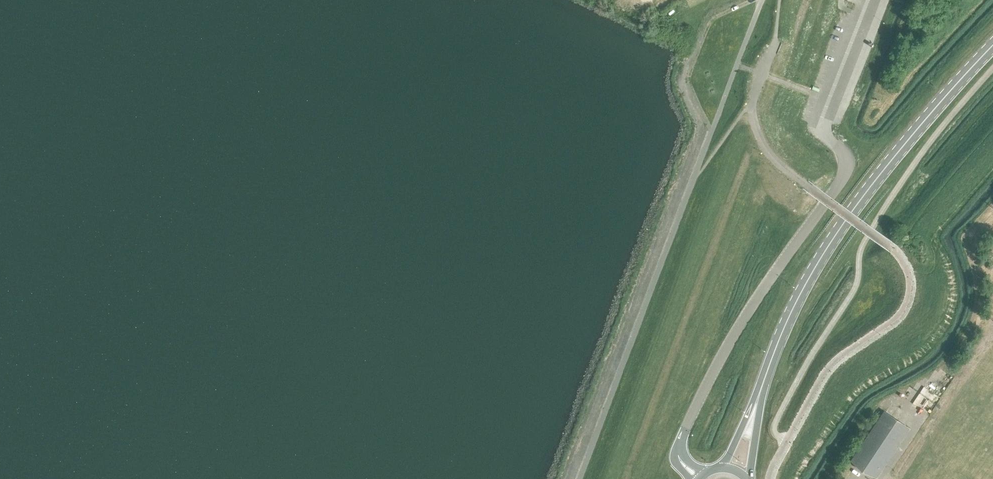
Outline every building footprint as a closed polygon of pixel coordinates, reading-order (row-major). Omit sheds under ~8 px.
[(892,426),(881,419),(853,460),(865,469),(869,463),(877,468),(876,470),(879,472),(908,429),(896,421),(892,426)]
